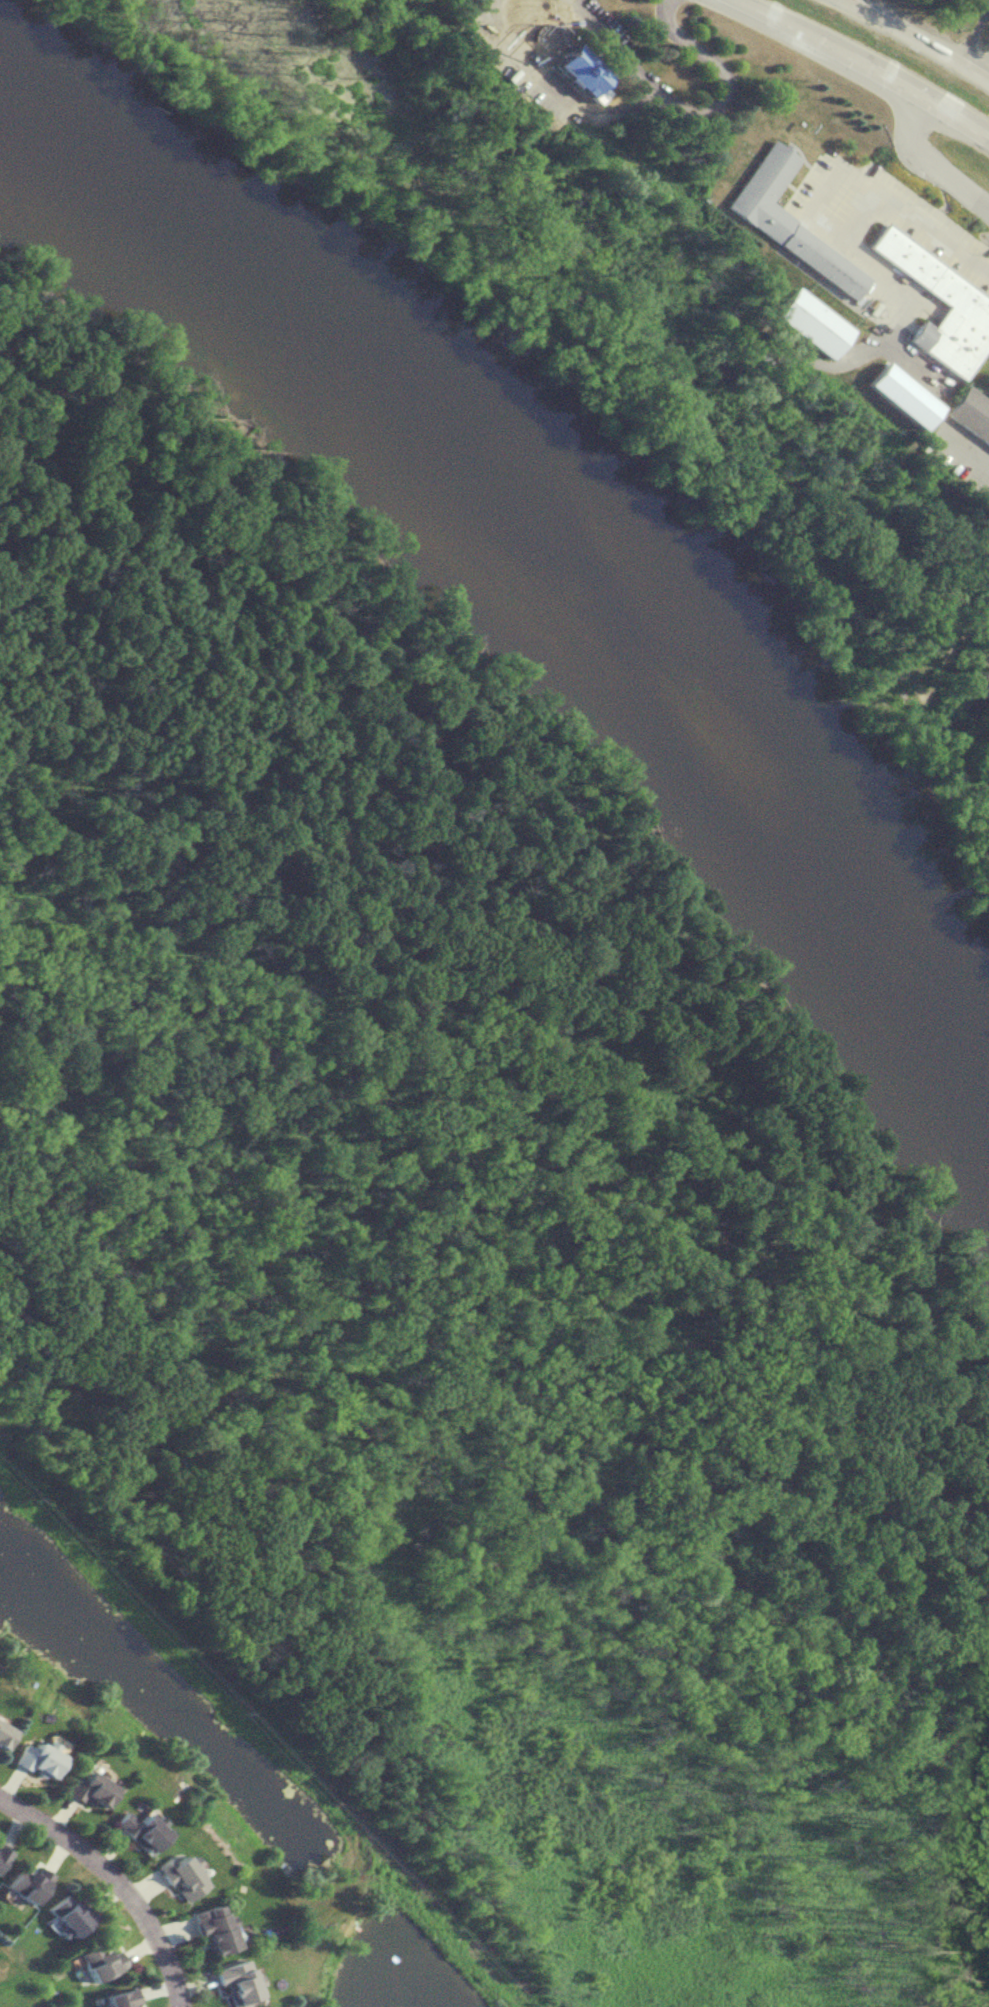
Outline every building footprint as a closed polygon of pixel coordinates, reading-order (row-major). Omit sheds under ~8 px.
[(610,73),(576,41),(553,65),(587,97),(610,73)] [(724,208),(852,297),(868,274),(767,205),(800,157),(772,138),(724,208)] [(988,341),(988,295),(883,223),(866,248),(947,303),(931,326),(921,319),(906,340),(963,379),(988,341)] [(830,359),(852,329),(794,286),(772,316),(830,359)] [(966,384),(945,415),(988,445),(988,400),(966,384)] [(0,1725),(0,1747),(9,1730),(0,1725)] [(21,1743),(9,1761),(44,1782),(59,1757),(33,1742),(29,1748),(21,1743)] [(64,1793),(99,1812),(112,1788),(77,1768),(64,1793)] [(165,1836),(142,1814),(133,1823),(121,1812),(110,1823),(145,1856),(165,1836)] [(204,1887),(177,1850),(153,1867),(180,1904),(204,1887)] [(33,1906),(49,1875),(33,1866),(29,1874),(16,1867),(4,1889),(33,1906)] [(89,1921),(63,1893),(45,1910),(71,1938),(89,1921)] [(233,1950),(218,1904),(189,1913),(204,1959),(233,1950)] [(111,1951),(109,1954),(93,1941),(75,1962),(100,1983),(120,1959),(111,1951)] [(216,1988),(222,1986),(228,2006),(239,2006),(258,2002),(245,1958),(210,1968),(216,1988)] [(129,1988),(102,1997),(105,2006),(135,2006),(129,1988)]
